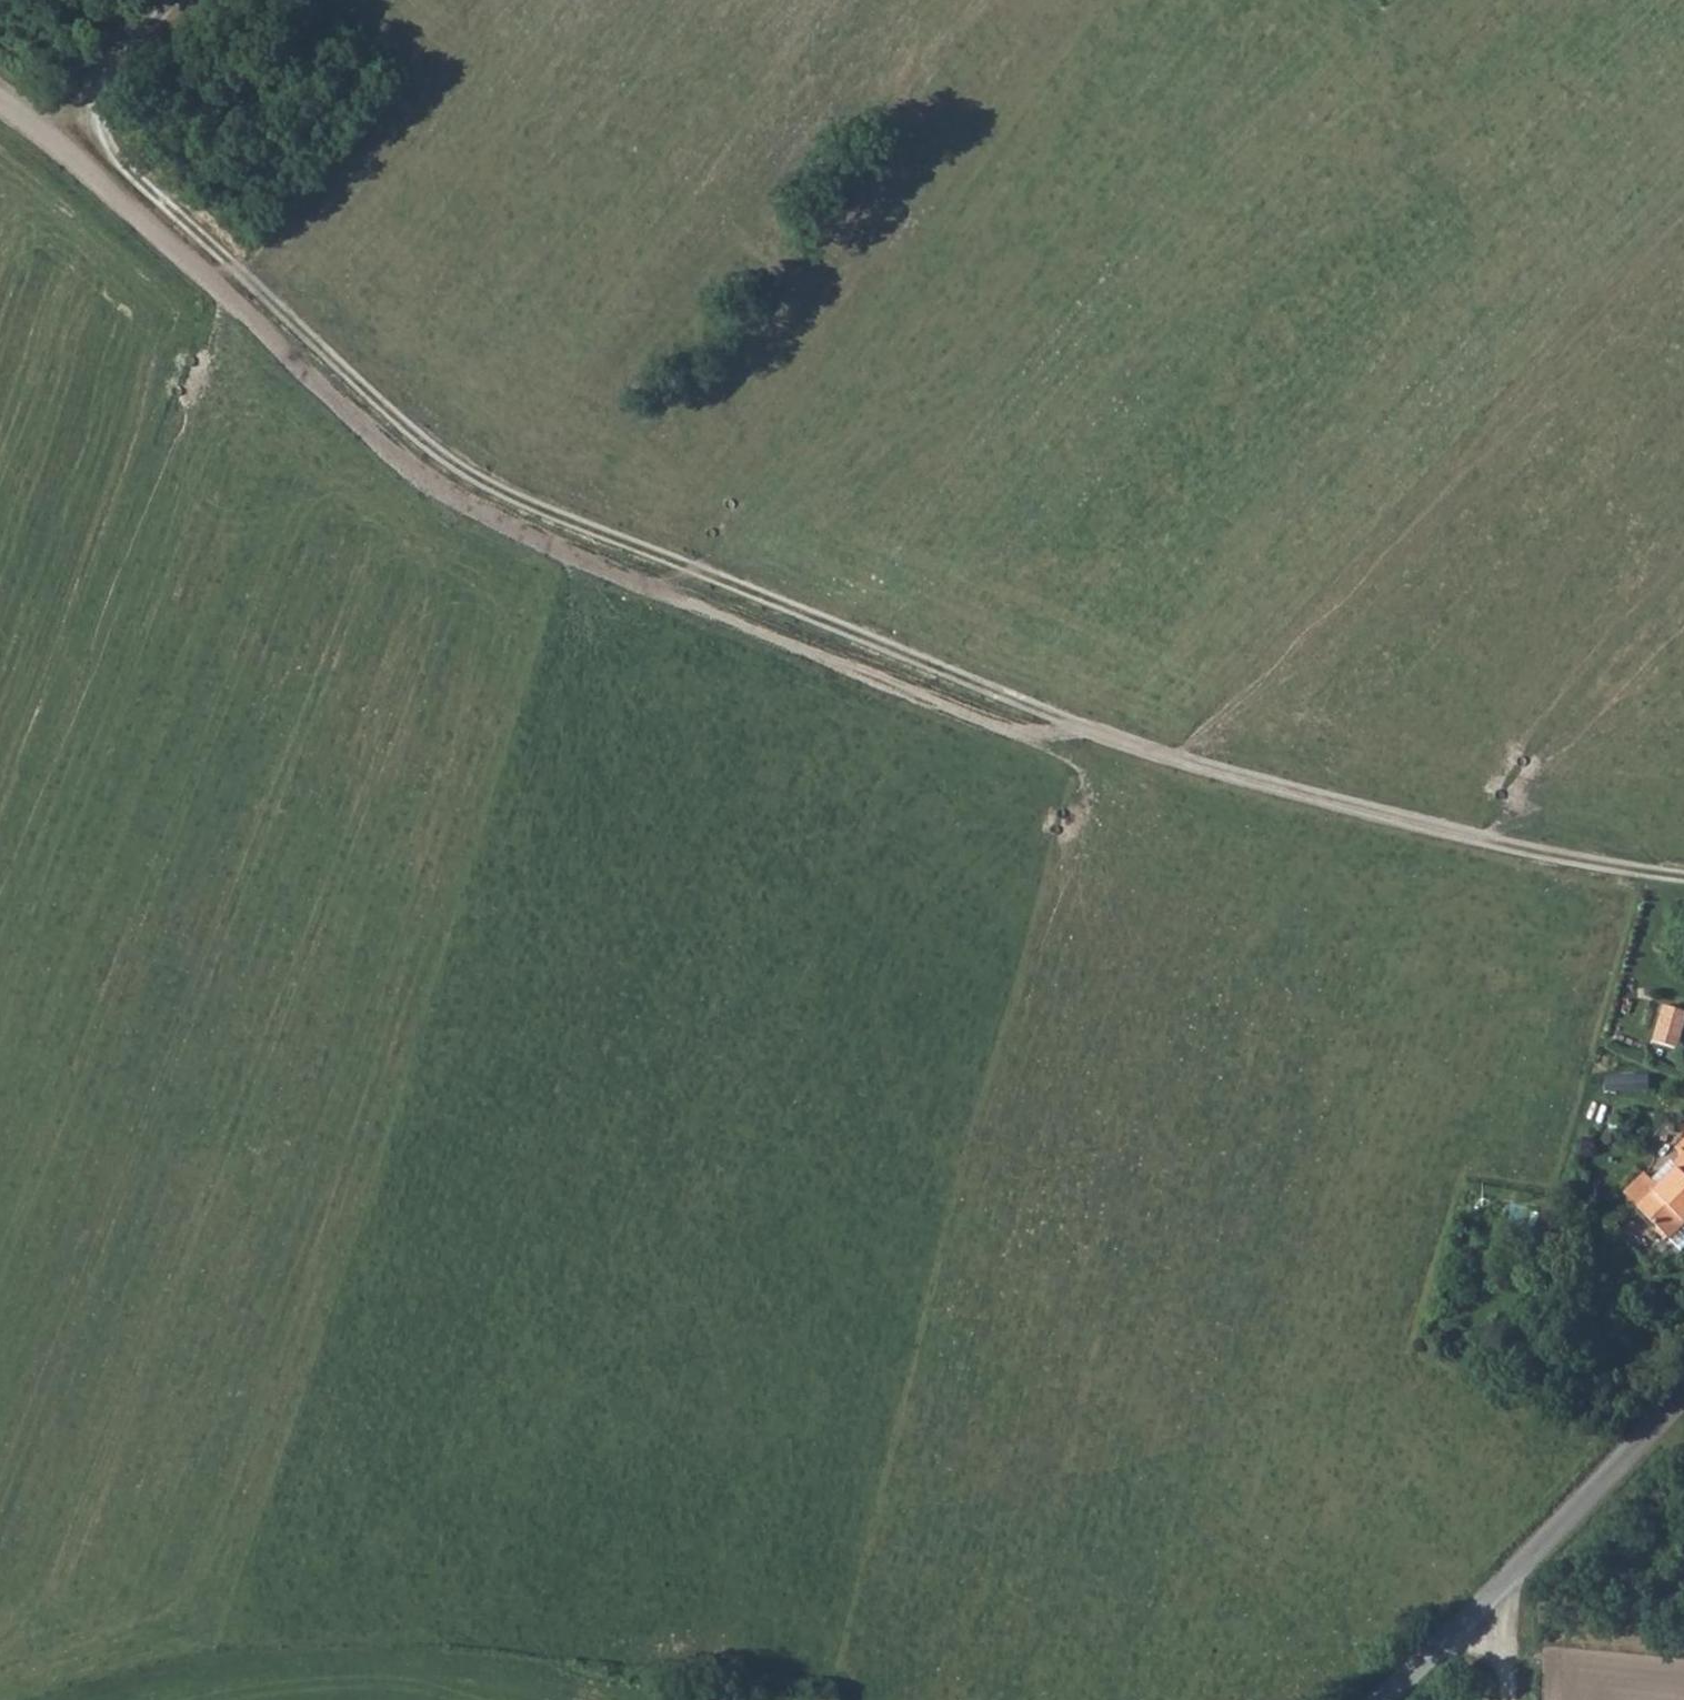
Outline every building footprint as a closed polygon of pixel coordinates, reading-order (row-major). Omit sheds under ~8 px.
[(1669,1180),(1674,1186),(1683,1175),(1683,1167),(1683,1166),(1683,1165),(1683,1134),(1662,1156),(1678,1172),(1669,1180)] [(1674,1186),(1669,1180),(1652,1196),(1638,1183),(1618,1202),(1633,1216),(1631,1218),(1662,1248),(1683,1226),(1683,1227),(1683,1175),(1674,1186)] [(1683,1237),(1683,1227),(1683,1226),(1662,1248),(1667,1253),(1683,1237)]
